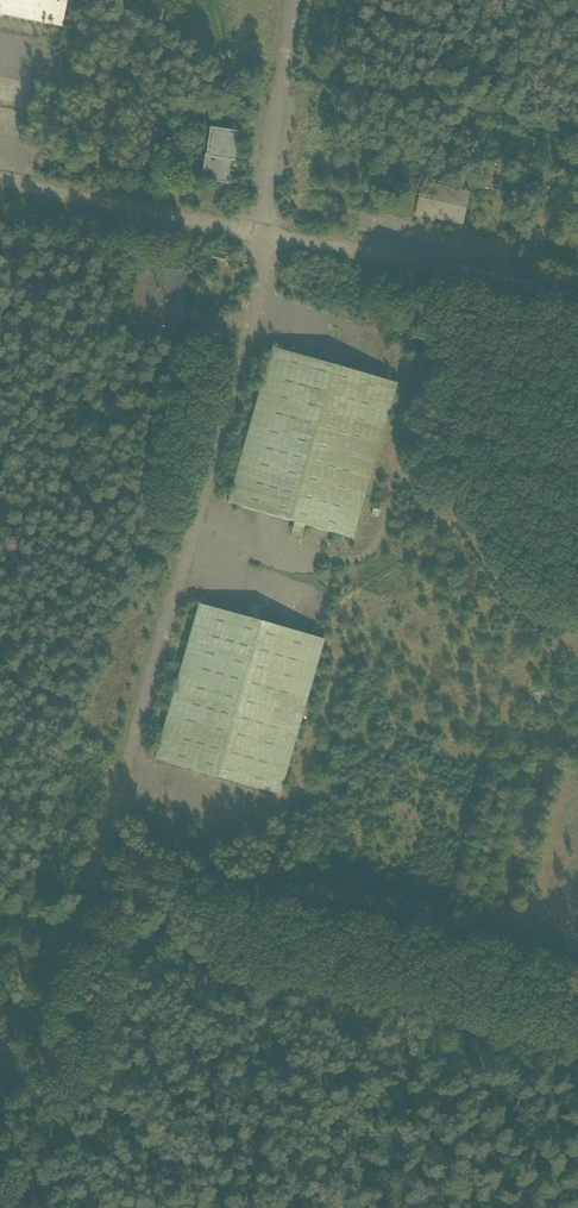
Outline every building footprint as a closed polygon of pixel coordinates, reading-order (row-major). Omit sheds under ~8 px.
[(62,28),(68,0),(0,0),(0,15),(62,28)] [(239,132),(211,128),(207,154),(206,154),(202,180),(228,184),(231,161),(235,161),(239,132)] [(540,140),(523,135),(519,151),(536,156),(540,140)] [(454,189),(422,182),(415,215),(463,225),(470,192),(462,191),(464,183),(455,181),(454,189)] [(228,254),(212,251),(210,258),(226,261),(228,254)] [(190,273),(140,263),(127,327),(177,337),(190,273)] [(398,383),(273,347),(227,502),(295,522),(291,536),(302,539),(305,525),(330,532),(354,539),(379,451),(398,383)] [(380,510),(373,508),(372,515),(379,517),(380,510)] [(248,617),(199,604),(155,759),(257,788),(281,795),(325,639),(314,636),(258,620),(262,607),(252,604),(248,617)]
